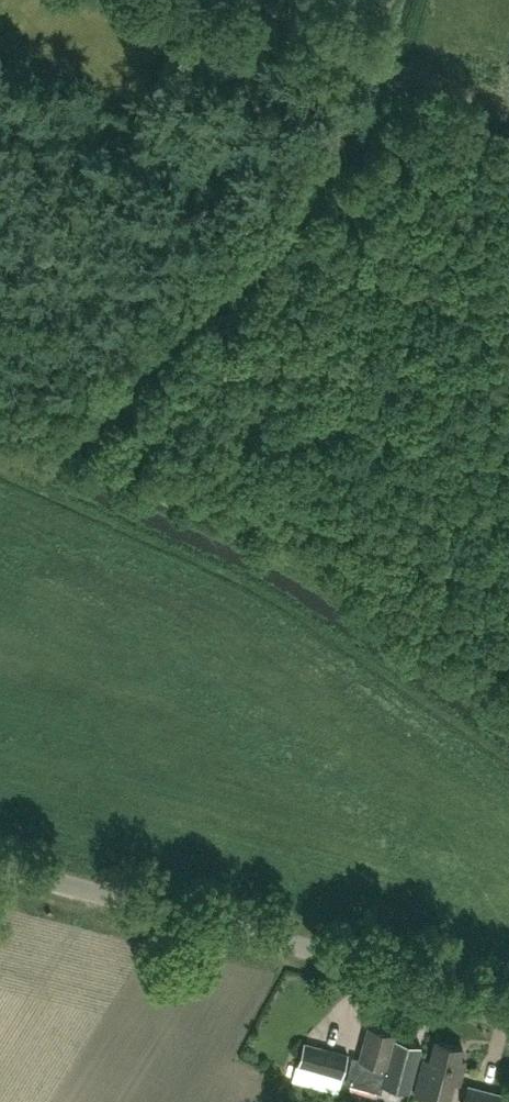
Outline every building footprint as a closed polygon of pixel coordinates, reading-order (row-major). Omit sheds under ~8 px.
[(354,1055),(351,1067),(347,1081),(381,1091),(383,1085),(409,1092),(423,1046),(396,1038),(397,1034),(369,1026),(360,1057),(354,1055)] [(431,1061),(425,1059),(415,1094),(443,1101),(445,1101),(450,1080),(460,1083),(466,1061),(461,1059),(464,1047),(437,1040),(431,1061)] [(348,1054),(318,1046),(312,1068),(298,1065),(294,1080),(338,1092),(348,1054)] [(468,1083),(463,1101),(508,1101),(508,1094),(468,1083)]
